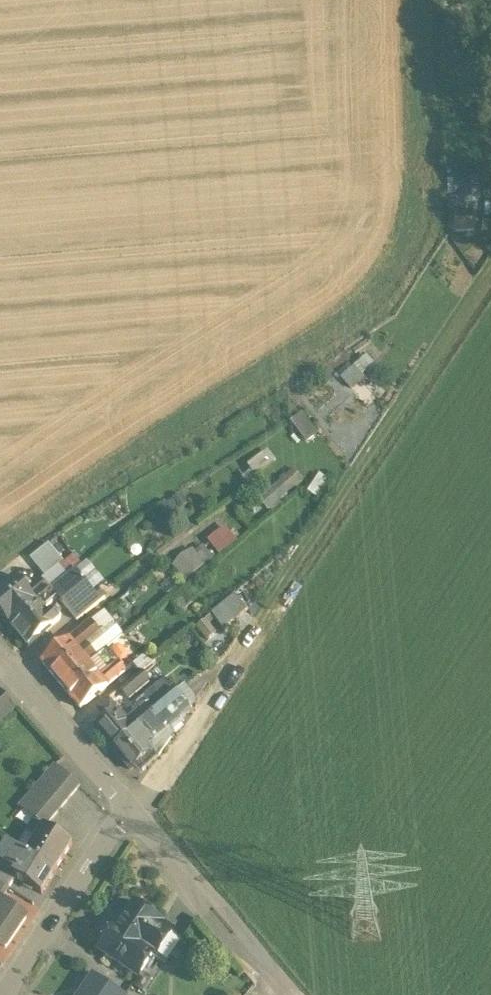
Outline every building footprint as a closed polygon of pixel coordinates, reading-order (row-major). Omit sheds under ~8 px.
[(473,205),(472,174),(450,174),(451,205),(473,205)] [(359,368),(346,376),(355,389),(367,378),(359,368)] [(306,443),(318,436),(304,413),(292,421),(306,443)] [(248,463),(237,471),(250,488),(281,464),(272,453),(252,468),(248,463)] [(270,509),(306,481),(295,468),(260,497),(270,509)] [(322,475),(310,495),(323,504),(336,484),(322,475)] [(168,518),(189,505),(182,494),(161,507),(168,518)] [(220,556),(238,541),(226,526),(207,540),(220,556)] [(63,563),(47,544),(30,559),(44,577),(45,578),(59,567),(63,563)] [(175,568),(189,583),(216,559),(207,549),(198,557),(193,552),(175,568)] [(59,567),(45,578),(44,577),(42,579),(45,583),(51,590),(67,576),(59,567)] [(90,593),(73,572),(67,576),(51,590),(57,598),(69,612),(97,589),(96,588),(90,593)] [(0,590),(0,614),(9,625),(10,624),(36,603),(30,596),(15,578),(0,590)] [(45,583),(30,596),(36,603),(36,602),(51,590),(45,583)] [(97,589),(69,612),(76,621),(105,598),(97,589)] [(51,590),(36,602),(36,603),(42,610),(57,598),(51,590)] [(192,603),(182,590),(172,598),(182,611),(192,603)] [(247,610),(235,596),(223,606),(231,614),(236,620),(247,610)] [(42,610),(36,603),(10,624),(28,646),(58,621),(60,616),(57,612),(51,613),(47,616),(42,610)] [(231,614),(223,606),(212,617),(220,625),(231,614)] [(128,616),(121,622),(129,630),(135,625),(128,616)] [(88,626),(69,641),(77,651),(95,635),(88,626)] [(115,627),(98,641),(106,649),(122,636),(115,627)] [(122,636),(106,649),(113,658),(120,652),(122,654),(131,646),(122,636)] [(69,641),(42,663),(61,686),(88,664),(77,651),(69,641)] [(133,664),(140,673),(156,659),(150,651),(133,664)] [(118,662),(99,678),(107,687),(126,672),(118,662)] [(99,678),(88,664),(61,686),(80,709),(107,687),(99,678)] [(140,673),(121,689),(142,714),(137,718),(142,724),(166,704),(155,691),(140,673)] [(198,678),(177,695),(189,710),(188,711),(189,712),(206,686),(198,678)] [(177,695),(165,681),(155,691),(166,704),(177,695)] [(13,709),(0,695),(0,721),(13,709)] [(112,748),(111,749),(129,770),(140,761),(146,768),(158,758),(148,748),(171,728),(180,721),(180,720),(184,717),(183,716),(188,711),(189,710),(177,695),(166,704),(142,724),(112,748)] [(111,704),(100,713),(105,719),(117,710),(111,704)] [(126,721),(117,710),(105,719),(95,728),(112,748),(142,724),(137,718),(134,714),(126,721)] [(171,728),(148,748),(158,758),(175,732),(171,728)] [(55,766),(24,801),(50,822),(79,787),(55,766)] [(27,856),(26,856),(54,873),(71,845),(43,829),(27,856)] [(8,844),(0,857),(0,866),(16,876),(14,879),(15,879),(40,895),(54,873),(26,856),(27,856),(8,844)] [(0,866),(0,881),(9,890),(15,879),(14,879),(16,876),(0,866)] [(0,881),(0,900),(9,890),(0,881)] [(0,900),(0,944),(5,948),(26,917),(0,900)] [(134,908),(118,932),(115,930),(101,950),(138,975),(152,955),(156,957),(171,933),(134,908)] [(184,941),(171,933),(156,957),(169,965),(184,941)] [(80,994),(121,994),(93,976),(80,994)]
